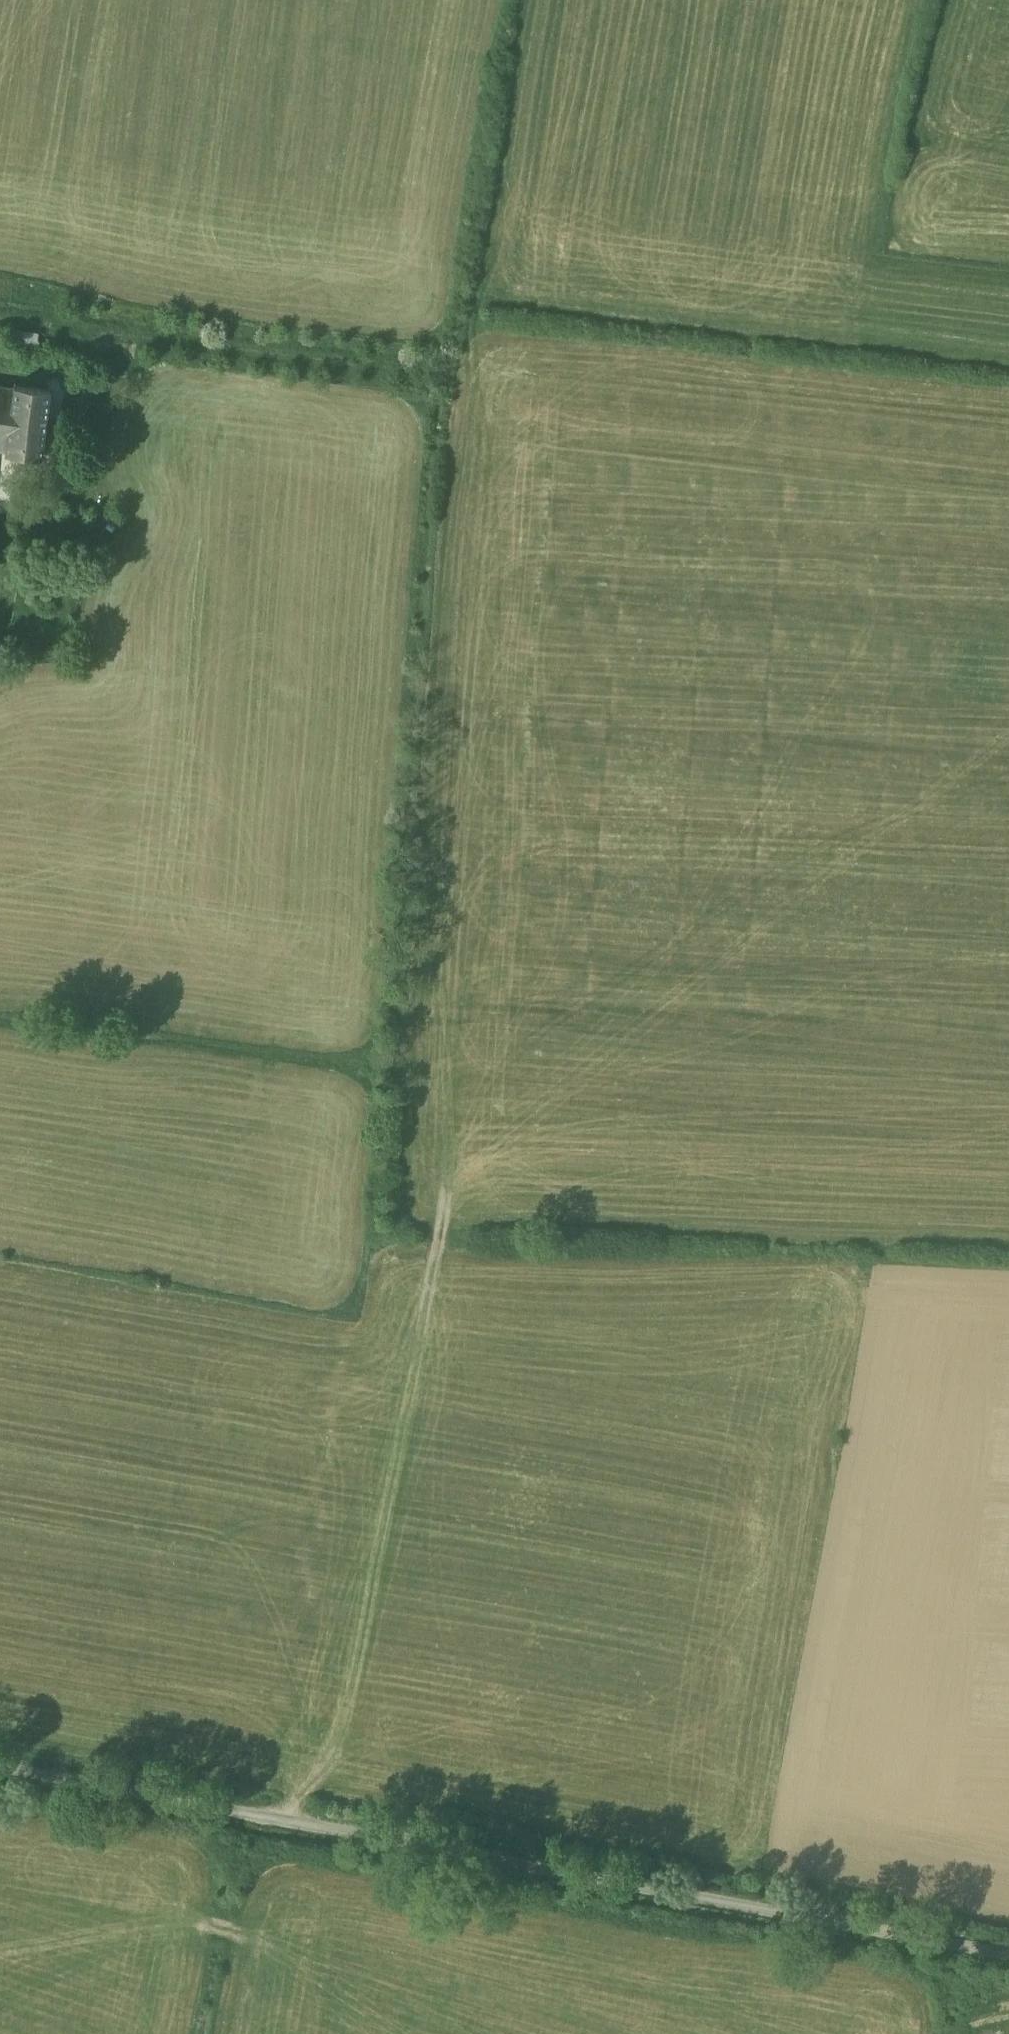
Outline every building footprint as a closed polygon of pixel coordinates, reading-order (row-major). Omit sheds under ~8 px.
[(0,329),(0,347),(36,352),(38,334),(0,329)] [(0,383),(0,448),(4,448),(12,385),(0,383)] [(48,387),(13,383),(12,385),(4,448),(4,451),(40,455),(48,387)]
